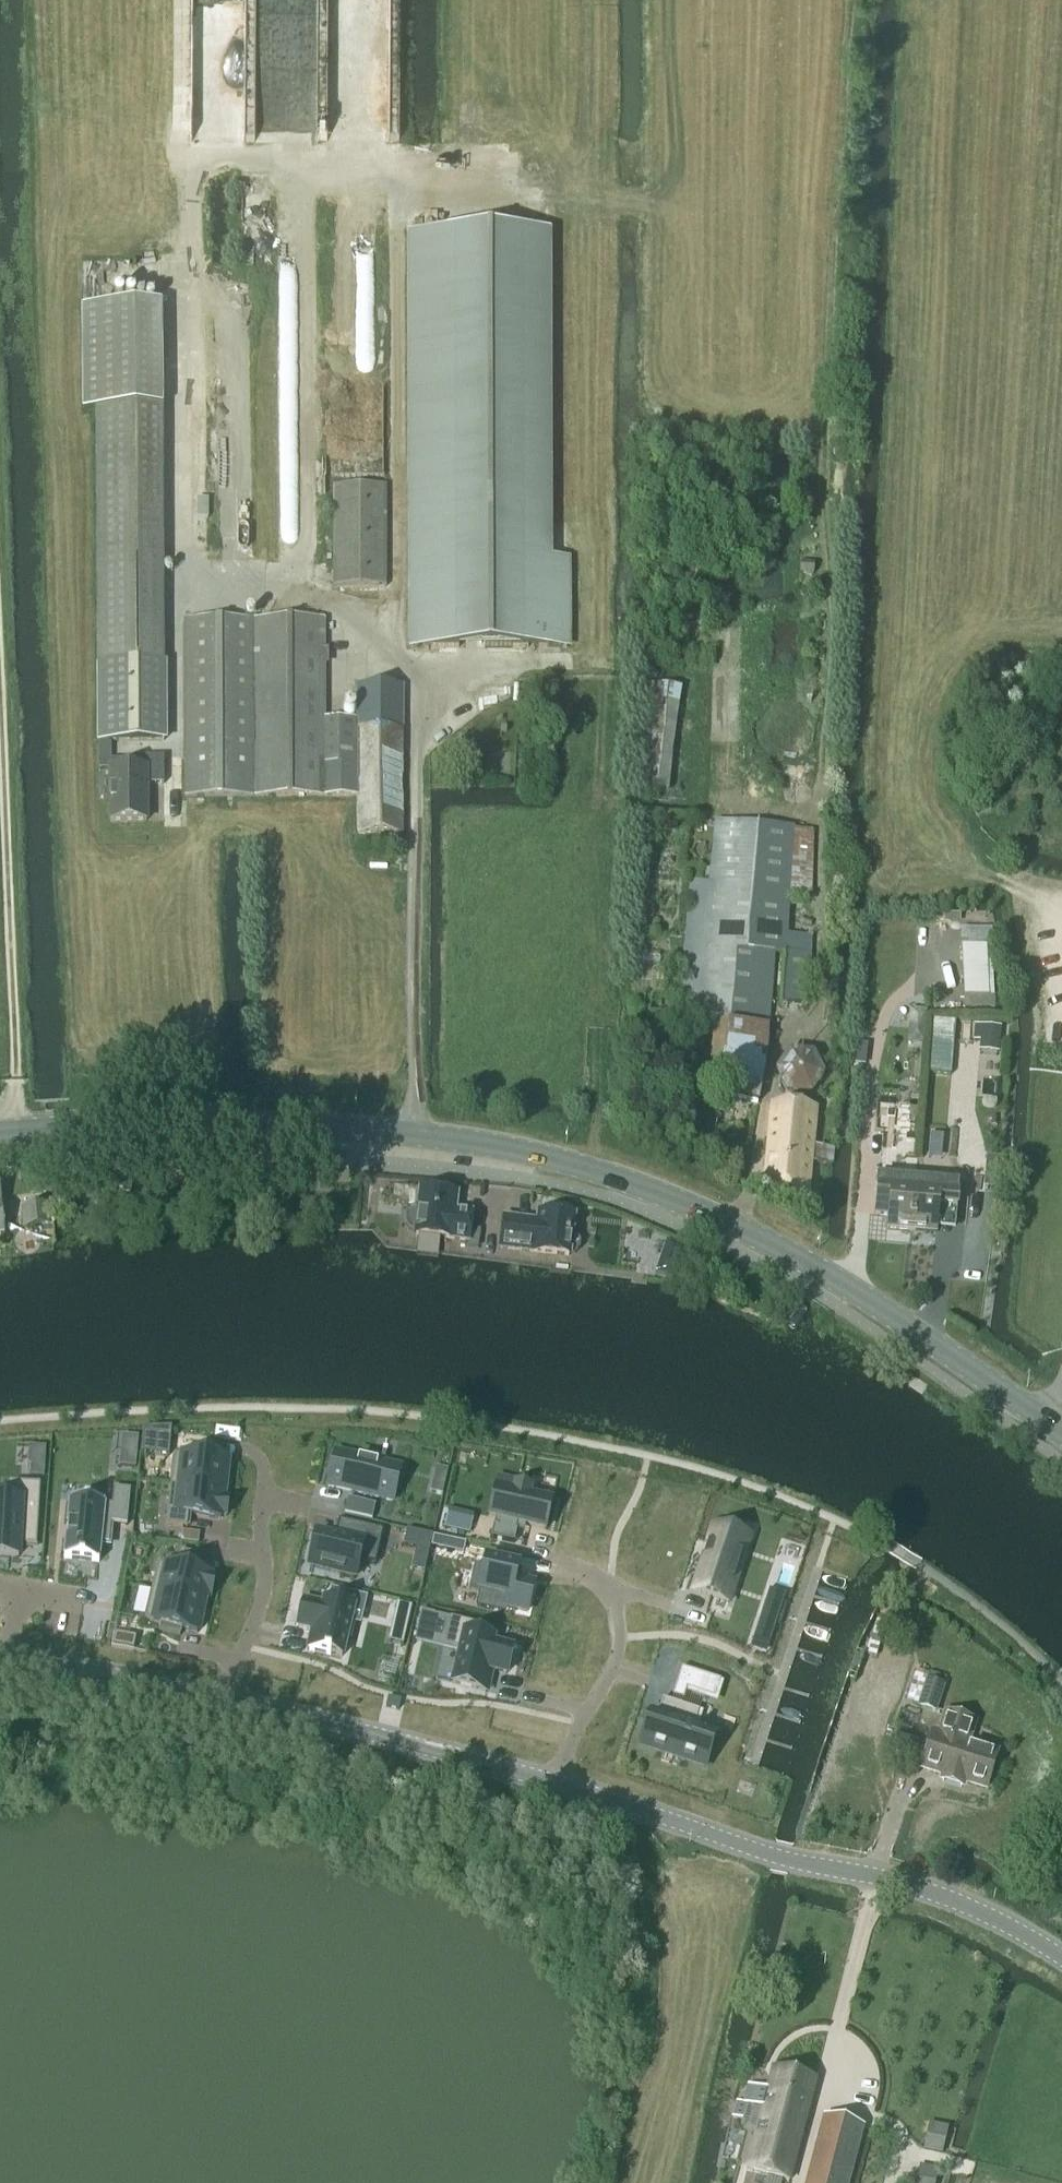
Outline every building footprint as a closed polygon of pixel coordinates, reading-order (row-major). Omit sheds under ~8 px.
[(547,560),(547,471),(546,233),(424,233),(411,233),(411,244),(412,649),(434,649),(566,649),(566,560),(547,560)] [(96,408),(96,412),(97,664),(97,743),(98,743),(166,743),(166,664),(163,664),(162,569),(161,408),(160,306),(82,307),(84,408),(96,408)] [(332,588),(386,588),(385,487),(332,487),(332,588)] [(184,622),(183,798),(357,799),(357,721),(324,721),(324,623),(184,622)] [(671,792),(679,687),(643,685),(635,789),(671,792)] [(357,721),(357,799),(357,835),(402,835),(403,688),(357,688),(357,721)] [(107,768),(108,823),(145,822),(145,786),(163,786),(163,758),(134,759),(134,768),(107,768)] [(811,901),(813,833),(794,832),(794,830),(715,824),(709,884),(690,883),(676,1021),(714,1024),(712,1046),(701,1088),(757,1105),(767,1028),(774,954),(784,954),(781,1006),(807,1007),(812,938),(788,936),(790,900),(811,901)] [(950,1077),(954,1025),(931,1024),(928,1075),(950,1077)] [(974,1026),(972,1041),(979,1042),(999,1043),(1000,1028),(974,1026)] [(854,1045),(852,1065),(865,1067),(867,1046),(854,1045)] [(809,1097),(823,1077),(814,1054),(791,1052),(775,1072),(785,1096),(809,1097)] [(831,1167),(832,1149),(812,1147),(815,1111),(770,1106),(763,1192),(808,1196),(810,1164),(831,1167)] [(911,1233),(915,1182),(878,1179),(875,1216),(888,1217),(887,1230),(911,1233)] [(958,1186),(915,1182),(911,1233),(935,1235),(937,1209),(956,1210),(958,1186)] [(468,1243),(471,1217),(454,1215),(456,1197),(421,1193),(419,1211),(411,1211),(406,1217),(405,1225),(409,1231),(416,1235),(416,1237),(468,1243)] [(50,1227),(48,1206),(20,1210),(23,1230),(50,1227)] [(503,1221),(500,1250),(569,1258),(569,1256),(575,1255),(579,1251),(580,1244),(577,1239),(571,1237),(573,1219),(544,1216),(544,1217),(540,1216),(539,1225),(503,1221)] [(666,1243),(661,1257),(680,1264),(685,1249),(666,1243)] [(142,1430),(140,1455),(141,1455),(142,1446),(168,1449),(167,1457),(168,1457),(170,1429),(142,1430)] [(173,1456),(170,1484),(223,1491),(223,1487),(224,1481),(226,1462),(211,1460),(211,1454),(190,1452),(189,1458),(173,1456)] [(336,1453),(328,1488),(392,1502),(400,1468),(336,1453)] [(121,1455),(120,1467),(135,1469),(136,1456),(121,1455)] [(29,1465),(28,1478),(43,1479),(44,1465),(29,1465)] [(498,1478),(488,1518),(495,1520),(499,1520),(497,1528),(494,1527),(493,1527),(490,1539),(514,1544),(517,1532),(515,1531),(516,1525),(525,1527),(544,1531),(551,1503),(527,1497),(530,1488),(518,1485),(518,1483),(498,1478)] [(22,1557),(22,1545),(40,1546),(41,1483),(39,1483),(15,1483),(14,1483),(13,1500),(0,1500),(0,1557),(22,1557)] [(170,1484),(165,1526),(186,1529),(187,1516),(220,1519),(220,1516),(225,1517),(227,1502),(228,1496),(223,1495),(223,1491),(170,1484)] [(64,1558),(63,1560),(98,1564),(99,1562),(97,1562),(99,1545),(109,1546),(111,1525),(112,1525),(112,1524),(125,1525),(124,1526),(127,1526),(130,1491),(113,1489),(111,1507),(104,1506),(104,1504),(69,1501),(69,1503),(70,1503),(65,1558),(64,1558)] [(347,1500),(344,1515),(371,1521),(375,1506),(347,1500)] [(447,1516),(443,1528),(452,1531),(456,1518),(447,1516)] [(319,1534),(311,1568),(356,1578),(360,1561),(377,1565),(385,1532),(340,1522),(336,1538),(319,1534)] [(713,1528),(693,1592),(728,1604),(749,1539),(713,1528)] [(406,1530),(403,1546),(429,1552),(429,1551),(432,1536),(406,1530)] [(432,1536),(429,1551),(465,1560),(468,1545),(432,1536)] [(157,1566),(150,1593),(202,1606),(203,1601),(205,1595),(210,1596),(213,1582),(208,1580),(209,1577),(191,1573),(195,1556),(179,1552),(175,1569),(165,1567),(165,1568),(157,1566)] [(474,1566),(468,1590),(479,1593),(504,1599),(502,1608),(507,1609),(526,1613),(533,1584),(515,1580),(518,1567),(486,1560),(484,1569),(474,1566)] [(302,1601),(296,1626),(314,1630),(309,1651),(330,1656),(341,1658),(345,1640),(350,1641),(353,1626),(349,1625),(352,1609),(363,1612),(367,1598),(330,1589),(327,1602),(324,1601),(323,1606),(302,1601)] [(150,1593),(144,1621),(152,1622),(152,1623),(159,1625),(158,1631),(179,1636),(180,1630),(196,1634),(200,1615),(202,1609),(202,1606),(150,1593)] [(396,1605),(392,1622),(407,1625),(411,1608),(396,1605)] [(421,1612),(417,1628),(418,1628),(430,1631),(434,1616),(421,1612)] [(449,1620),(443,1647),(460,1651),(459,1654),(452,1685),(481,1692),(486,1670),(506,1675),(511,1650),(491,1646),(493,1641),(481,1638),(484,1627),(449,1619),(449,1620)] [(759,1620),(752,1640),(769,1645),(776,1625),(759,1620)] [(114,1634),(111,1647),(133,1651),(135,1638),(114,1634)] [(681,1669),(671,1698),(683,1702),(686,1692),(715,1701),(720,1682),(681,1669)] [(916,1670),(906,1702),(919,1706),(919,1708),(935,1713),(944,1687),(946,1679),(931,1674),(930,1675),(916,1670)] [(388,1698),(385,1710),(397,1713),(401,1701),(388,1698)] [(651,1715),(640,1747),(663,1754),(664,1750),(706,1764),(715,1737),(694,1730),(700,1713),(663,1701),(657,1717),(651,1715)] [(967,1745),(973,1725),(974,1724),(946,1715),(940,1736),(933,1734),(922,1767),(986,1787),(996,1754),(967,1745)] [(749,2087),(744,2105),(762,2109),(758,2124),(746,2171),(790,2182),(814,2083),(813,2083),(773,2073),(768,2091),(749,2087)] [(863,2129),(825,2118),(807,2182),(848,2182),(863,2129)] [(927,2133),(923,2151),(942,2156),(946,2138),(927,2133)] [(916,2181),(928,2182),(935,2182),(937,2169),(919,2166),(916,2181)]
